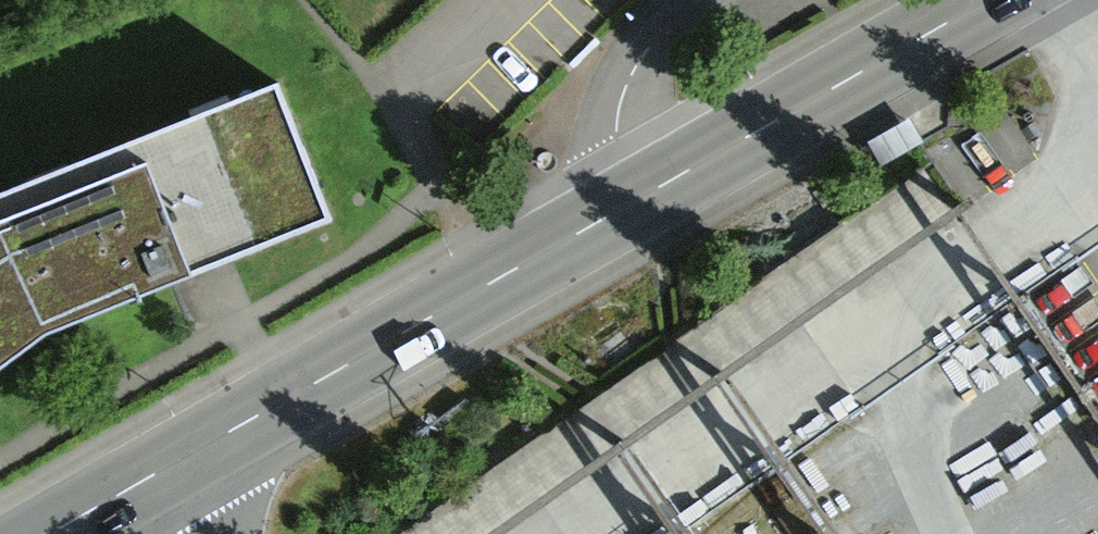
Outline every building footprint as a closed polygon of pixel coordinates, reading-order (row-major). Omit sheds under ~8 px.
[(49,334),(193,270),(326,214),(275,87),(0,192),(0,369),(49,334)]
